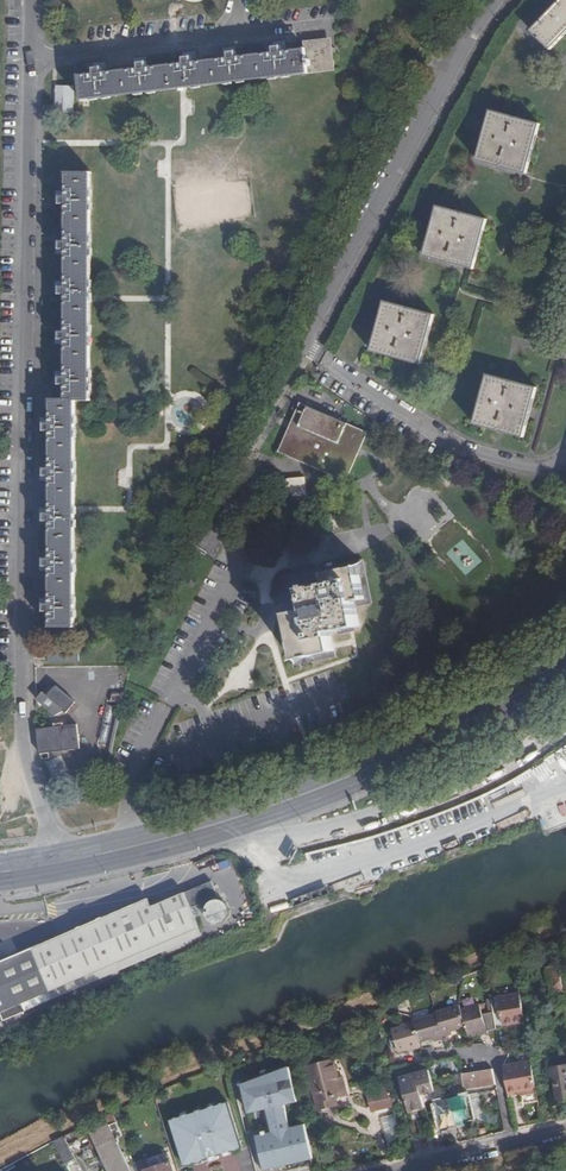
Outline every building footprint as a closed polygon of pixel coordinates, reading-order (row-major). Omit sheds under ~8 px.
[(535,30),(554,48),(565,36),(565,0),(564,0),(535,30)] [(274,48),(275,53),(278,77),(336,70),(333,47),(327,48),(326,41),(305,43),(306,49),(283,52),(281,47),(274,48)] [(241,81),(238,58),(237,58),(237,53),(230,54),(231,58),(193,62),(192,58),(185,59),(185,63),(189,87),(241,81)] [(278,77),(275,53),(238,58),(241,81),(278,77)] [(189,87),(185,63),(147,68),(151,91),(189,87)] [(151,91),(147,68),(147,64),(140,64),(141,68),(103,73),(102,69),(95,70),(95,74),(99,98),(151,91)] [(99,98),(95,74),(86,75),(89,99),(99,98)] [(89,99),(86,75),(80,75),(83,100),(89,99)] [(76,86),(57,85),(56,110),(75,111),(76,86)] [(492,111),(478,160),(528,175),(542,124),(492,111)] [(67,204),(91,205),(92,173),(67,173),(67,197),(62,197),(62,204),(67,204)] [(67,242),(91,243),(91,205),(67,204),(67,242)] [(476,270),(489,221),(438,207),(426,256),(476,270)] [(67,294),(91,295),(91,243),(67,242),(62,242),(62,249),(67,248),(67,287),(62,287),(61,294),(67,294)] [(66,332),(91,332),(91,295),(67,294),(66,332)] [(405,361),(422,366),(436,315),(387,302),(373,352),(405,361)] [(66,384),(91,385),(91,332),(66,332),(62,332),(62,339),(67,339),(66,378),(62,377),(62,384),(66,384)] [(475,424),(526,439),(539,388),(489,374),(475,424)] [(67,393),(91,394),(91,385),(66,384),(67,393)] [(91,400),(91,394),(67,393),(67,399),(51,399),(51,423),(46,423),(46,430),(51,430),(76,431),(76,401),(91,400)] [(280,453),(328,474),(330,471),(349,478),(368,433),(301,404),(280,453)] [(76,469),(76,431),(51,430),(51,468),(76,469)] [(76,521),(76,469),(51,468),(46,468),(47,475),(50,475),(51,513),(46,513),(46,520),(50,521),(76,521)] [(330,471),(328,474),(347,483),(349,478),(330,471)] [(455,486),(460,479),(450,472),(445,479),(455,486)] [(280,497),(308,496),(308,478),(279,479),(280,497)] [(76,521),(50,521),(50,559),(76,559),(76,521)] [(450,548),(465,570),(479,560),(464,538),(450,548)] [(75,611),(76,559),(50,559),(46,559),(46,565),(50,565),(50,603),(46,604),(46,610),(50,610),(75,611)] [(349,623),(351,630),(362,627),(358,609),(373,605),(364,561),(285,578),(288,594),(280,596),(295,668),(339,659),(333,633),(341,632),(339,625),(349,623)] [(75,619),(75,611),(50,610),(50,619),(75,619)] [(341,632),(351,630),(349,623),(339,625),(341,632)] [(42,692),(37,699),(37,701),(60,715),(71,700),(52,688),(48,696),(42,692)] [(107,703),(103,740),(115,742),(119,704),(107,703)] [(38,729),(40,752),(80,747),(77,724),(38,729)] [(521,738),(517,732),(509,737),(512,743),(521,738)] [(51,778),(67,774),(63,757),(47,761),(51,778)] [(300,871),(301,879),(313,877),(312,869),(300,871)] [(191,909),(218,897),(212,882),(184,894),(191,909)] [(87,925),(30,948),(51,990),(79,978),(199,928),(191,909),(184,894),(184,893),(151,907),(148,900),(134,906),(101,919),(87,925)] [(227,920),(228,918),(229,916),(229,913),(229,910),(229,908),(228,906),(226,904),(224,902),(222,901),(219,901),(217,901),(214,901),(212,902),(210,904),(208,905),(207,908),(206,910),(206,913),(206,915),(207,918),(209,920),(210,921),(213,923),(215,924),(218,924),(220,924),(222,923),(225,922),(227,920)] [(25,1012),(203,936),(199,928),(79,978),(51,990),(22,1002),(25,1010),(25,1012)] [(0,961),(0,1013),(4,1020),(25,1010),(22,1002),(51,990),(30,948),(0,961)] [(506,1021),(527,1017),(522,992),(491,998),(494,1014),(496,1023),(506,1021)] [(496,1023),(494,1014),(484,1017),(480,1003),(461,1009),(467,1026),(469,1034),(479,1031),(481,1034),(489,1032),(489,1031),(497,1028),(497,1027),(496,1023)] [(453,1030),(467,1026),(461,1009),(459,1005),(436,1012),(437,1014),(444,1036),(453,1033),(453,1030)] [(445,1038),(444,1036),(437,1014),(413,1021),(419,1043),(434,1038),(435,1041),(445,1038)] [(421,1048),(419,1043),(413,1021),(401,1025),(401,1027),(393,1029),(399,1052),(407,1050),(408,1052),(421,1048)] [(262,1050),(230,1061),(232,1069),(265,1057),(262,1050)] [(504,1063),(505,1065),(510,1091),(526,1088),(526,1092),(540,1089),(535,1057),(504,1063)] [(320,1108),(340,1103),(338,1095),(350,1091),(345,1075),(341,1076),(335,1058),(309,1065),(320,1108)] [(565,1059),(557,1060),(558,1064),(556,1065),(561,1097),(565,1096),(565,1061),(565,1059)] [(376,1071),(378,1078),(386,1076),(384,1068),(376,1071)] [(410,1109),(426,1105),(423,1092),(435,1089),(430,1068),(402,1074),(404,1082),(402,1083),(403,1087),(405,1087),(410,1109)] [(486,1068),(465,1072),(464,1072),(467,1085),(489,1082),(486,1068)] [(467,1085),(464,1072),(456,1073),(458,1087),(467,1085)] [(392,1099),(388,1081),(369,1086),(373,1103),(375,1103),(392,1099)] [(478,1112),(474,1096),(464,1099),(462,1094),(449,1098),(448,1094),(437,1097),(444,1126),(469,1119),(468,1115),(478,1112)] [(211,1156),(219,1154),(244,1146),(230,1100),(173,1117),(187,1163),(211,1156)] [(543,1102),(546,1120),(555,1118),(552,1100),(543,1102)] [(119,1136),(125,1133),(115,1109),(106,1114),(109,1121),(112,1120),(119,1136)] [(404,1141),(395,1110),(379,1115),(387,1146),(404,1141)] [(112,1120),(109,1121),(94,1128),(94,1129),(100,1144),(112,1170),(133,1170),(119,1136),(112,1120)] [(96,1146),(100,1144),(94,1129),(90,1131),(96,1146)] [(80,1157),(68,1134),(58,1140),(69,1162),(80,1157)] [(313,1137),(262,1149),(267,1170),(279,1170),(318,1162),(313,1137)] [(175,1149),(148,1158),(151,1166),(148,1167),(149,1170),(181,1170),(175,1149)] [(148,1167),(151,1166),(148,1158),(137,1161),(139,1166),(141,1170),(149,1170),(148,1167)]
